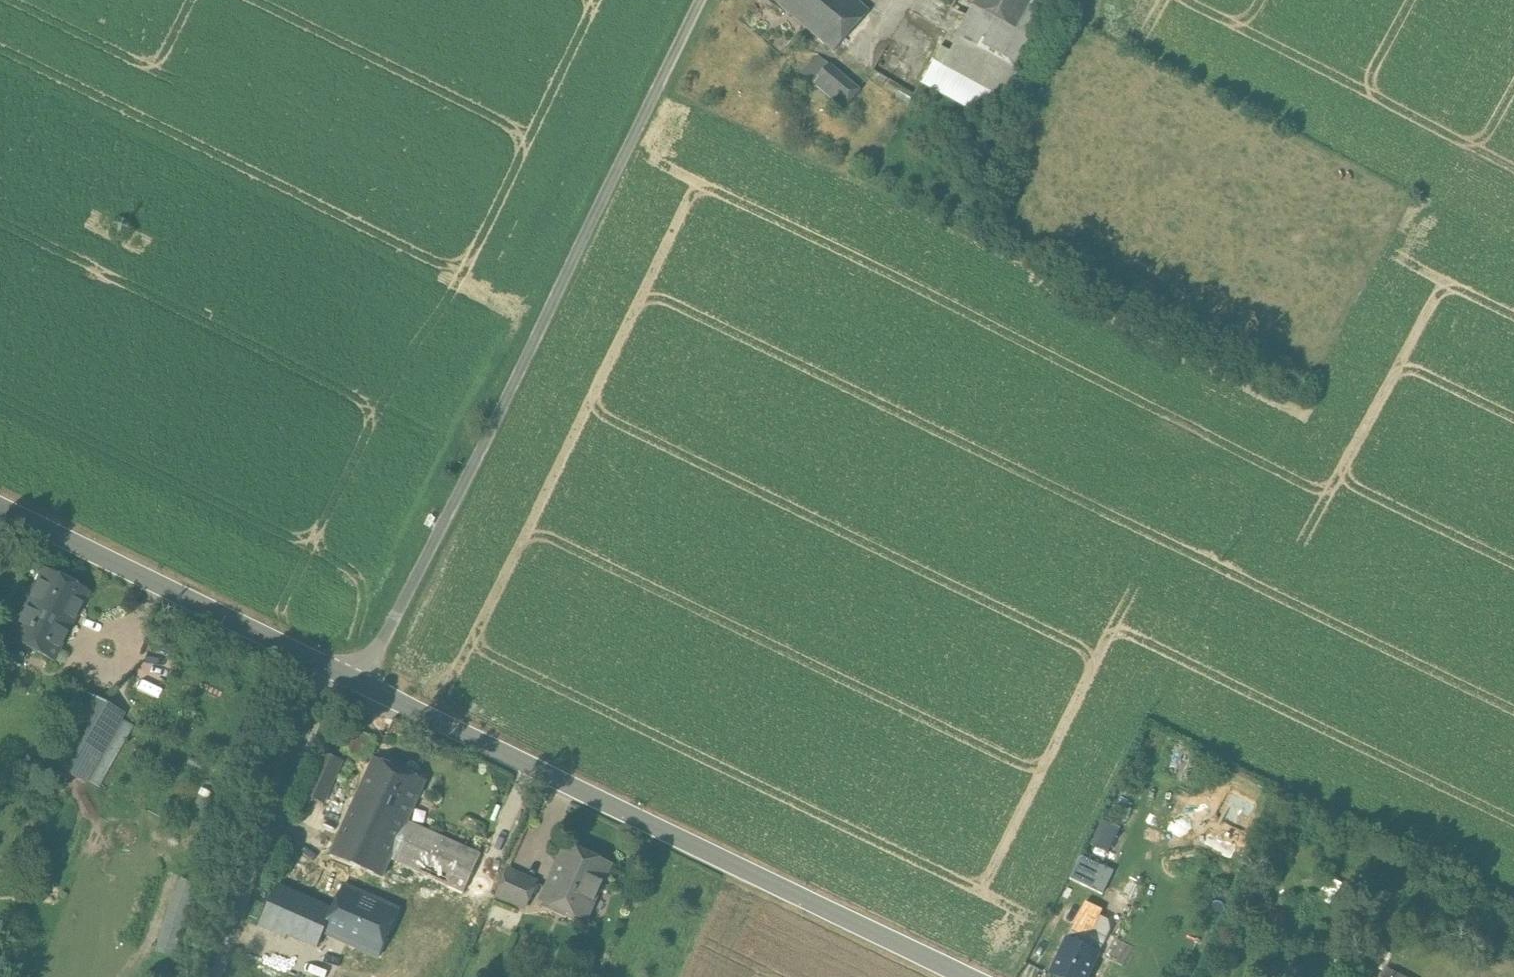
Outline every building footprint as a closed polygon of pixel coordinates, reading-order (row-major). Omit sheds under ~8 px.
[(794,16),(805,4),(800,0),(775,0),(794,16)] [(805,4),(794,16),(835,52),(869,13),(855,0),(800,0),(805,4)] [(974,7),(978,0),(957,0),(953,8),(967,17),(950,50),(942,65),(1006,99),(1055,5),(1058,0),(1034,0),(1018,30),(974,7)] [(974,7),(1018,30),(1034,0),(978,0),(974,7)] [(1055,5),(1068,11),(1073,0),(1058,0),(1055,5)] [(1006,99),(942,65),(950,50),(940,45),(920,83),(994,122),(1006,99)] [(819,55),(804,73),(814,82),(828,64),(819,55)] [(860,91),(828,64),(814,82),(844,109),(860,91)] [(89,592),(43,569),(7,638),(54,662),(89,592)] [(89,694),(49,763),(84,783),(124,713),(89,694)] [(322,752),(303,794),(322,802),(340,761),(322,752)] [(422,780),(373,758),(354,800),(404,822),(404,821),(422,780)] [(404,822),(354,800),(335,843),(327,840),(322,850),(380,876),(404,822)] [(1092,846),(1111,852),(1120,825),(1101,819),(1092,846)] [(479,854),(404,821),(404,822),(380,876),(455,909),(479,854)] [(610,865),(567,846),(543,900),(586,919),(610,865)] [(1081,854),(1071,877),(1105,892),(1115,869),(1081,854)] [(537,883),(509,871),(498,895),(526,907),(537,883)] [(177,877),(156,950),(175,956),(196,883),(177,877)] [(276,886),(258,927),(283,938),(284,934),(301,896),(276,886)] [(397,910),(342,886),(331,910),(322,931),(378,954),(387,934),(397,910)] [(331,910),(301,896),(284,934),(315,947),(322,931),(331,910)] [(1100,909),(1086,902),(1076,923),(1090,930),(1100,909)] [(397,910),(387,934),(398,939),(408,915),(397,910)] [(1076,923),(1068,941),(1081,948),(1090,930),(1076,923)] [(378,954),(322,931),(315,947),(370,971),(376,959),(378,954)] [(398,939),(387,934),(378,954),(376,959),(387,964),(398,939)] [(1108,957),(1123,964),(1133,945),(1117,938),(1108,957)] [(1051,972),(1062,976),(1086,976),(1096,955),(1081,948),(1068,941),(1066,940),(1051,972)] [(539,945),(532,962),(541,966),(549,950),(539,945)] [(0,960),(0,976),(5,976),(11,965),(0,960)] [(1277,960),(1269,976),(1279,976),(1285,964),(1277,960)] [(1378,976),(1416,976),(1382,966),(1378,976)]
